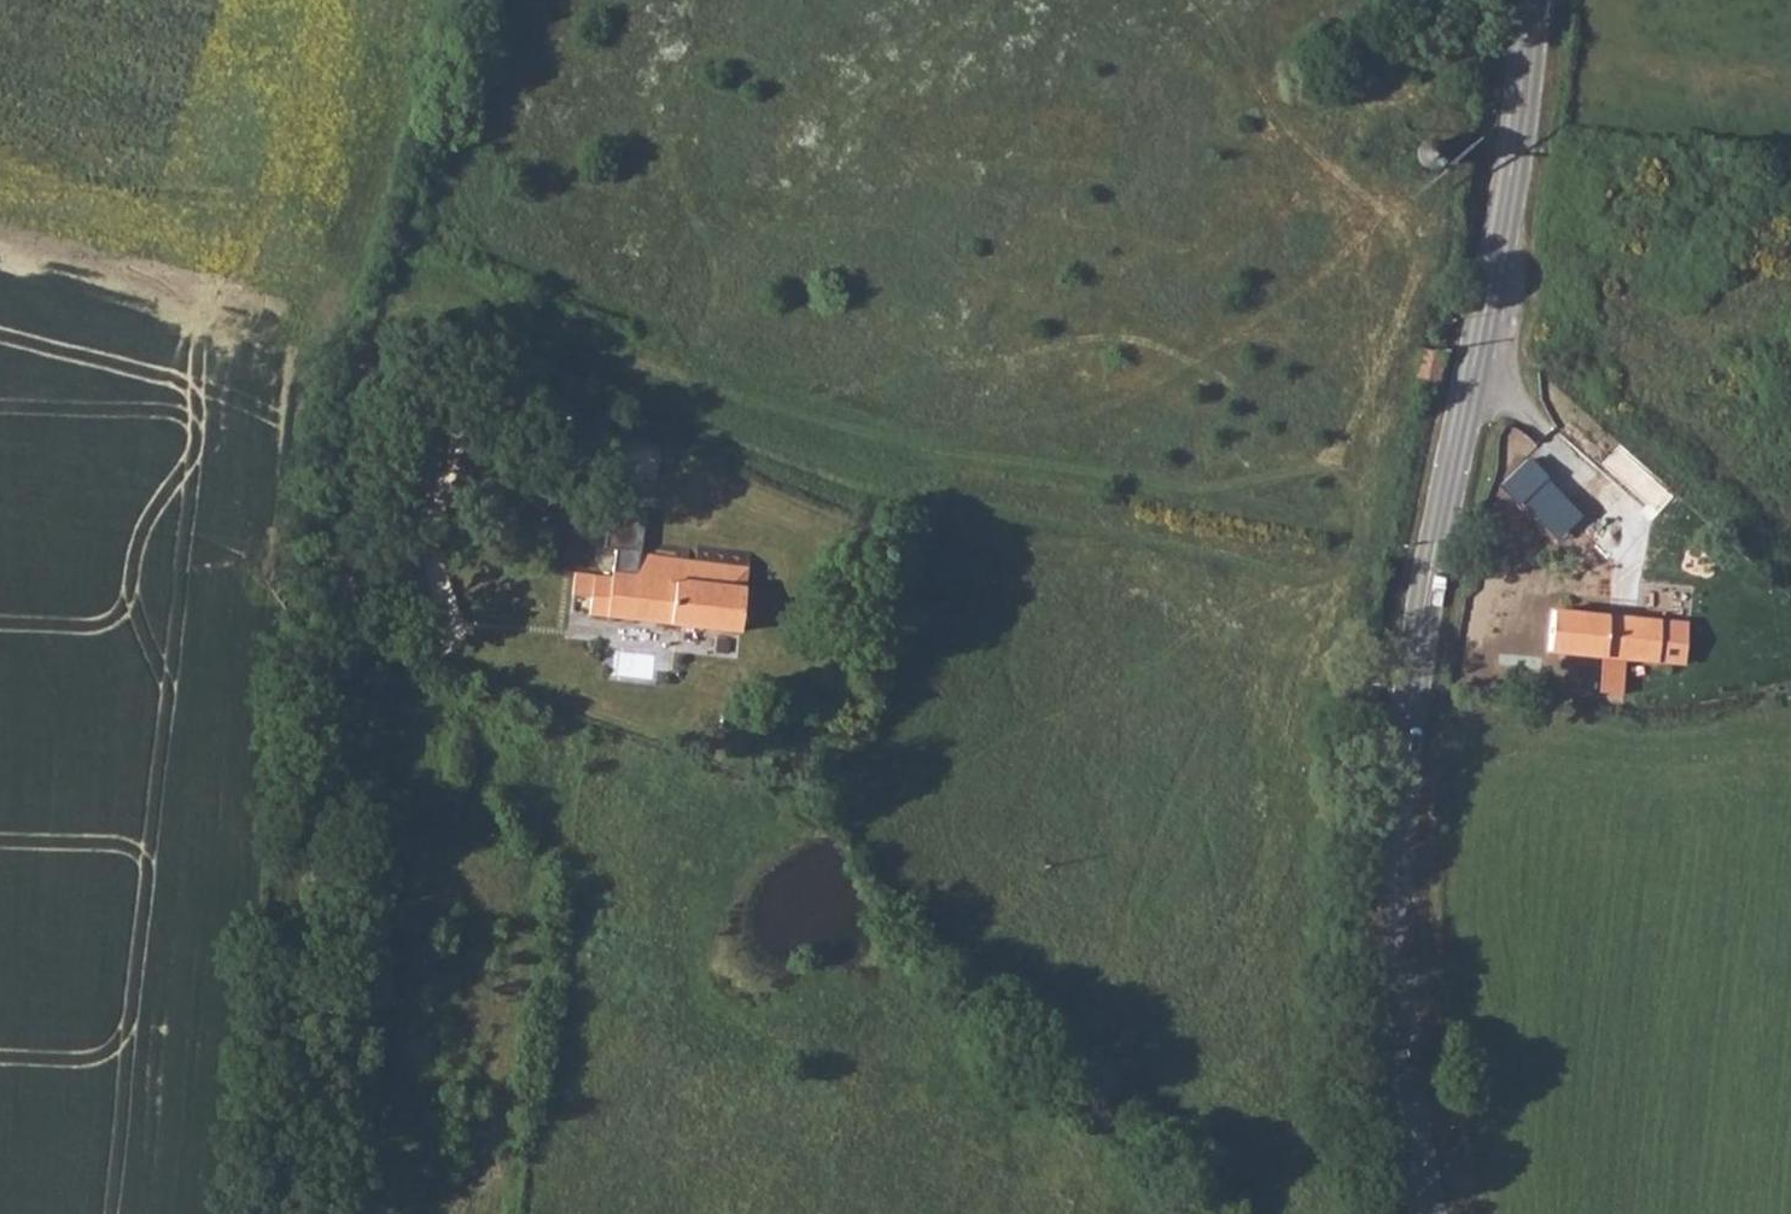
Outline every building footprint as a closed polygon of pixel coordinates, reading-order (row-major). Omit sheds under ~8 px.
[(1410,139),(1409,145),(1410,151),(1413,154),(1417,158),(1424,159),(1429,157),(1433,152),(1434,147),(1433,141),(1429,135),(1424,132),(1419,133),(1414,134),(1410,139)] [(1409,379),(1435,383),(1444,344),(1418,339),(1409,379)] [(589,522),(589,528),(592,534),(596,535),(600,534),(603,532),(603,538),(638,544),(640,520),(605,516),(605,520),(601,519),(594,518),(589,522)] [(744,588),(687,579),(688,559),(640,552),(637,572),(612,568),(612,575),(575,570),(573,593),(591,597),(589,614),(739,634),(741,618),(749,620),(753,589),(744,588)] [(1548,605),(1542,645),(1596,650),(1592,687),(1617,689),(1621,653),(1679,658),(1683,619),(1548,605)]
